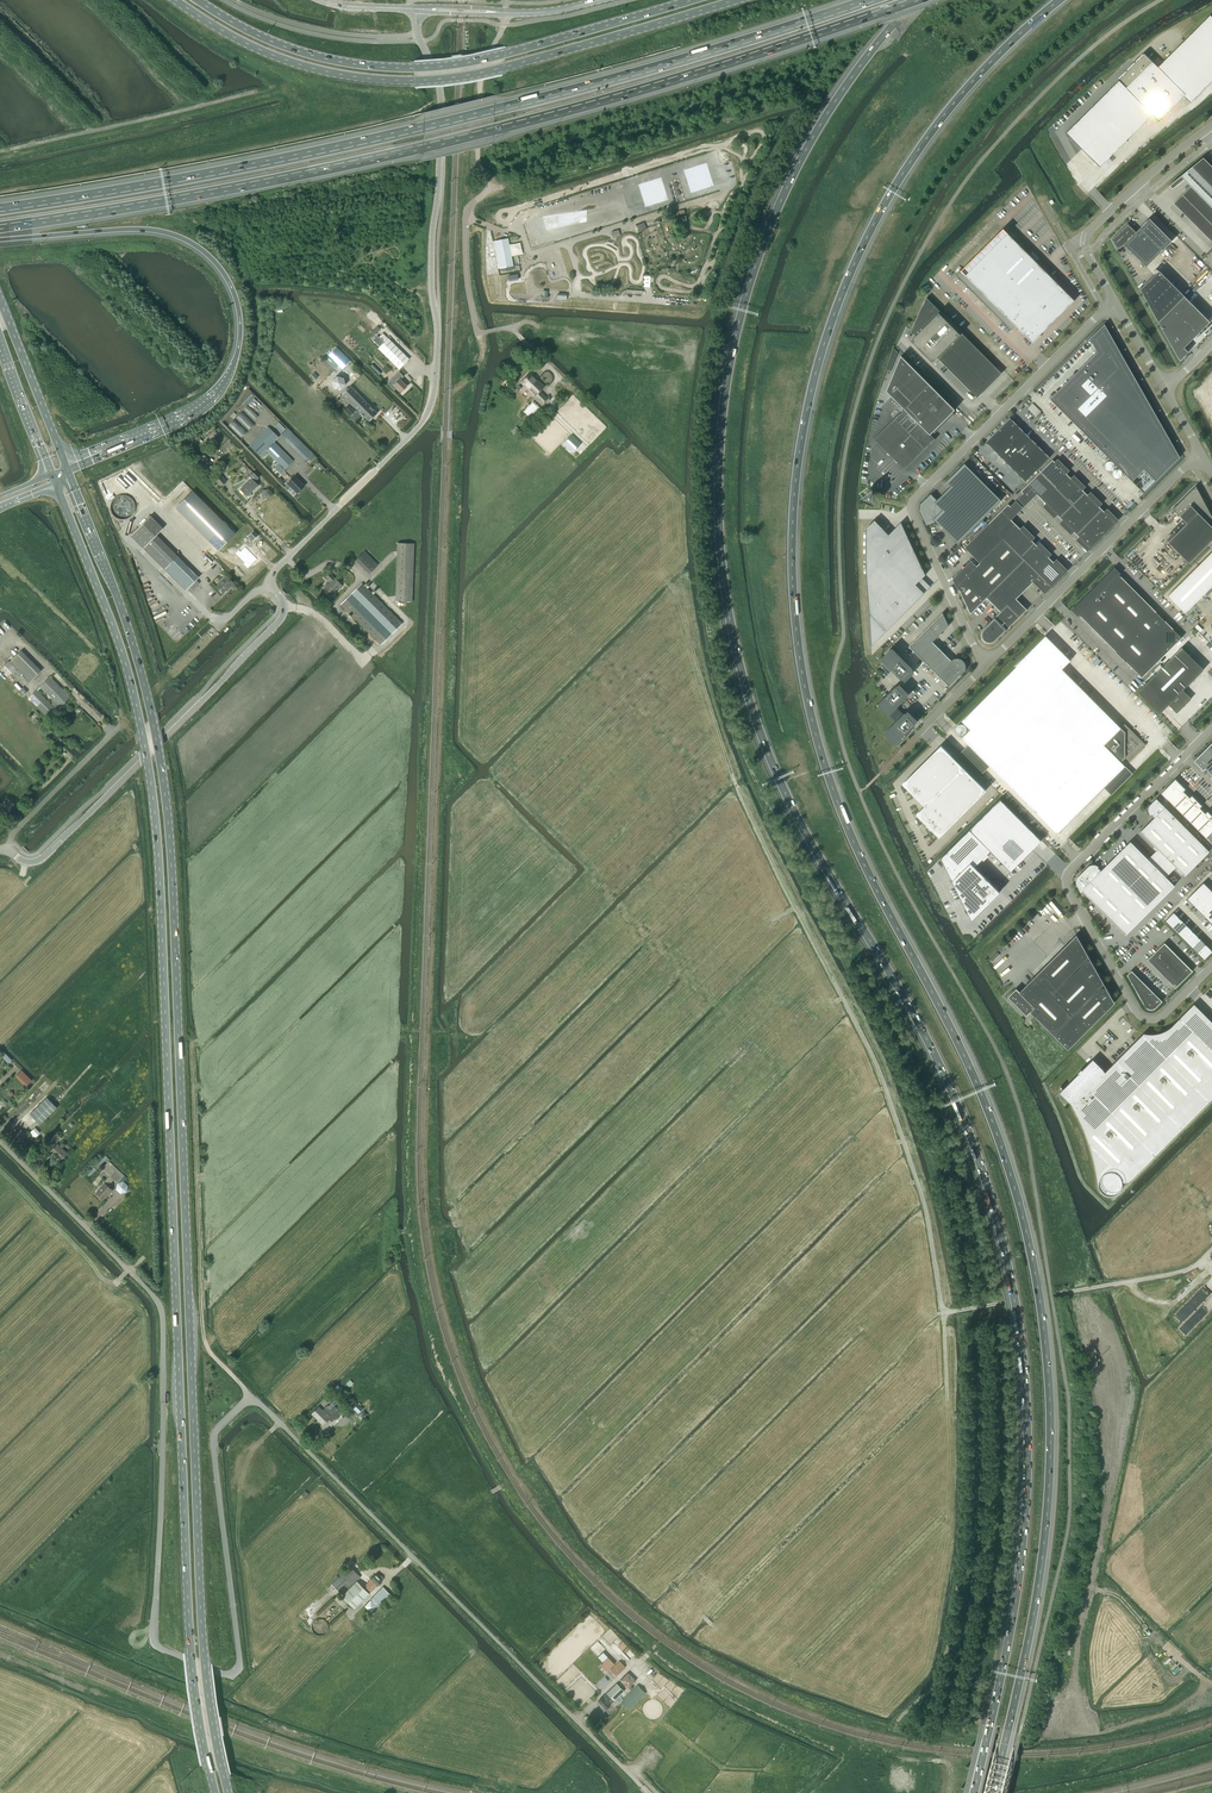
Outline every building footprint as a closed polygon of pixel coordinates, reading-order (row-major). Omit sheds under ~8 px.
[(1066,133),(1100,167),(1152,115),(1159,122),(1184,97),(1190,103),(1211,81),(1211,17),(1210,15),(1158,67),(1144,54),(1117,80),(1118,82),(1066,133)] [(1184,193),(1173,203),(1211,242),(1211,241),(1211,167),(1203,158),(1169,186),(1172,189),(1184,180),(1190,187),(1184,193)] [(1112,240),(1117,249),(1125,245),(1146,267),(1172,241),(1149,219),(1136,232),(1127,224),(1112,240)] [(1030,256),(1004,229),(962,271),(1033,342),(1075,301),(1035,261),(1037,258),(1033,254),(1030,256)] [(494,241),(499,268),(513,266),(508,238),(494,241)] [(1140,290),(1158,322),(1184,296),(1159,271),(1156,274),(1140,290)] [(1188,300),(1184,296),(1158,322),(1161,327),(1179,361),(1188,352),(1184,348),(1210,322),(1188,300)] [(938,357),(972,392),(997,368),(927,298),(912,332),(916,336),(911,341),(933,362),(938,357)] [(1144,493),(1180,457),(1104,324),(1090,339),(1097,352),(1050,399),(1144,493)] [(377,326),(372,331),(375,334),(380,329),(377,326)] [(377,336),(373,340),(379,346),(383,342),(377,336)] [(388,338),(378,348),(399,369),(409,359),(388,338)] [(336,347),(328,355),(342,369),(350,361),(336,347)] [(874,439),(905,470),(936,439),(931,434),(955,410),(901,356),(887,391),(905,409),(900,413),(874,439)] [(399,372),(387,383),(394,390),(396,388),(396,387),(401,392),(406,386),(400,379),(403,376),(399,372)] [(544,387),(534,377),(535,376),(530,372),(520,382),(525,386),(535,396),(542,404),(547,399),(540,391),(544,387)] [(1197,391),(1211,418),(1211,376),(1197,391)] [(342,386),(343,384),(343,382),(342,380),(341,379),(339,378),(338,377),(337,377),(335,377),(334,378),(333,378),(332,379),(330,381),(330,382),(330,384),(330,385),(330,386),(331,388),(332,389),(334,390),(336,390),(338,390),(339,390),(341,388),(342,387),(342,386)] [(351,386),(342,395),(358,411),(357,412),(356,411),(354,412),(348,405),(344,409),(348,413),(349,412),(351,415),(350,416),(351,417),(351,418),(355,422),(361,415),(368,422),(377,413),(351,386)] [(1025,481),(1049,457),(1010,418),(986,442),(1025,481)] [(278,422),(274,426),(281,433),(285,428),(278,422)] [(268,427),(249,446),(259,456),(271,445),(271,446),(266,450),(279,463),(278,464),(275,467),(281,473),(293,461),(274,443),(272,444),(278,438),(268,427)] [(284,440),(299,455),(305,461),(312,453),(287,428),(281,434),(285,438),(284,440)] [(206,437),(204,439),(209,443),(217,436),(213,431),(206,437)] [(572,453),(581,444),(571,435),(562,444),(572,453)] [(208,472),(213,468),(210,465),(212,463),(203,454),(197,460),(208,472)] [(1058,461),(1056,463),(1053,460),(1021,491),(1024,494),(1020,499),(1025,504),(1036,493),(1047,504),(1045,506),(1054,516),(1056,514),(1063,521),(1061,523),(1071,533),(1073,530),(1080,538),(1078,540),(1087,549),(1117,520),(1107,510),(1105,512),(1098,505),(1100,503),(1091,494),(1089,496),(1081,489),(1083,487),(1074,477),(1072,479),(1065,472),(1067,470),(1058,461)] [(979,522),(1001,500),(965,463),(947,481),(951,486),(947,490),(936,501),(931,497),(923,505),(922,510),(928,522),(934,519),(956,542),(958,543),(960,542),(979,522)] [(252,479),(241,489),(247,496),(247,495),(248,496),(250,496),(250,495),(251,494),(250,493),(258,485),(254,482),(258,478),(253,473),(250,477),(252,479)] [(221,474),(215,479),(220,486),(226,481),(221,474)] [(295,476),(284,487),(288,490),(294,496),(296,493),(297,493),(304,486),(295,476)] [(1196,486),(1173,509),(1187,523),(1168,543),(1189,563),(1211,540),(1211,526),(1210,524),(1211,522),(1211,516),(1196,486)] [(193,491),(176,507),(218,550),(235,533),(193,491)] [(118,517),(122,518),(126,517),(129,516),(132,513),(133,510),(134,506),(134,503),(132,499),(129,497),(126,495),(122,494),(119,495),(115,496),(113,499),(111,502),(110,506),(111,510),(113,513),(115,515),(118,517)] [(995,641),(1008,628),(1027,609),(1016,599),(1034,581),(1045,592),(1066,570),(1057,561),(1055,563),(1047,556),(1049,554),(1040,544),(1038,546),(1031,539),(1033,537),(1023,528),(1021,530),(1010,518),(1021,508),(1016,503),(1011,507),(1008,504),(989,523),(1004,538),(981,561),(975,567),(971,562),(954,579),(957,585),(962,590),(960,591),(970,614),(987,598),(1001,611),(983,629),(982,630),(982,631),(981,632),(981,633),(981,634),(981,635),(981,636),(981,637),(982,637),(982,638),(982,639),(983,640),(984,641),(985,641),(985,642),(986,642),(988,643),(989,643),(990,643),(991,643),(993,643),(994,642),(995,641)] [(165,569),(178,556),(157,535),(163,528),(151,515),(131,535),(165,569)] [(874,520),(866,528),(866,574),(871,646),(920,598),(912,589),(925,575),(901,522),(889,534),(874,520)] [(254,530),(248,536),(253,541),(258,535),(254,530)] [(395,602),(412,602),(414,544),(398,544),(395,602)] [(241,551),(239,550),(235,553),(245,563),(247,561),(251,565),(257,558),(245,547),(241,551)] [(1168,595),(1185,613),(1211,586),(1211,551),(1168,595)] [(364,552),(355,560),(369,574),(378,565),(364,552)] [(178,556),(165,569),(186,590),(199,577),(178,556)] [(209,567),(208,567),(212,572),(219,565),(215,561),(214,562),(209,567)] [(1073,608),(1080,615),(1142,677),(1182,637),(1121,576),(1113,568),(1073,608)] [(334,578),(329,573),(325,576),(330,581),(324,588),(331,595),(337,588),(338,589),(343,585),(334,577),(334,578)] [(230,587),(234,583),(227,576),(217,586),(223,593),(229,587),(230,587)] [(343,610),(345,608),(381,644),(402,624),(362,583),(341,604),(343,606),(341,608),(343,610)] [(933,642),(949,625),(944,621),(946,619),(943,612),(909,646),(949,686),(964,672),(965,670),(966,667),(966,665),(965,662),(963,660),(960,659),(958,658),(955,658),(953,659),(951,660),(933,642)] [(962,737),(1057,833),(1103,787),(1142,749),(1142,740),(1125,723),(1120,727),(1062,669),(1070,660),(1046,635),(1016,665),(1017,666),(962,721),(970,729),(962,737)] [(1160,713),(1169,704),(1177,713),(1191,698),(1183,690),(1204,669),(1182,648),(1138,691),(1160,713)] [(30,681),(41,670),(21,650),(10,660),(30,681)] [(887,655),(880,661),(890,670),(891,669),(902,680),(903,679),(904,680),(908,677),(906,675),(909,673),(910,675),(914,671),(912,669),(913,669),(894,650),(888,656),(887,655)] [(0,668),(7,676),(16,667),(9,660),(0,668)] [(70,696),(50,677),(40,687),(52,698),(55,701),(52,703),(55,706),(58,704),(60,706),(63,703),(64,704),(66,702),(65,701),(70,696)] [(885,697),(878,704),(889,715),(896,722),(886,731),(892,737),(891,738),(897,745),(907,735),(906,734),(908,731),(916,723),(915,723),(917,721),(913,718),(912,719),(909,717),(911,715),(907,712),(906,713),(905,712),(903,714),(896,707),(907,696),(908,694),(904,691),(903,692),(901,690),(902,688),(898,685),(897,686),(896,685),(885,697)] [(56,709),(49,701),(37,690),(29,697),(48,717),(56,709)] [(36,711),(29,718),(31,719),(33,719),(39,713),(36,711)] [(1194,761),(1203,770),(1205,768),(1211,775),(1211,743),(1194,761)] [(941,745),(903,783),(925,806),(916,814),(939,837),(986,790),(941,745)] [(1207,812),(1205,814),(1199,807),(1201,805),(1192,796),(1190,798),(1183,791),(1185,789),(1175,779),(1161,793),(1211,845),(1211,816),(1207,812)] [(1140,831),(1185,875),(1209,851),(1156,798),(1150,805),(1149,805),(1149,806),(1149,807),(1148,807),(1148,808),(1148,809),(1148,810),(1148,811),(1148,812),(1149,812),(1149,813),(1150,814),(1150,815),(1151,815),(1151,814),(1154,817),(1140,831)] [(1000,799),(941,858),(972,920),(1000,892),(975,866),(991,851),(1011,871),(1041,840),(1000,799)] [(1153,907),(1175,885),(1130,841),(1101,870),(1098,868),(1098,867),(1098,866),(1097,866),(1096,865),(1095,865),(1094,864),(1093,864),(1092,864),(1092,865),(1091,865),(1090,865),(1089,866),(1088,866),(1078,877),(1077,877),(1077,878),(1076,879),(1076,880),(1076,881),(1076,882),(1076,883),(1076,884),(1076,885),(1077,885),(1081,892),(1082,891),(1126,934),(1153,907)] [(1203,882),(1195,891),(1200,895),(1208,887),(1203,882)] [(1208,887),(1200,895),(1204,899),(1211,891),(1208,887)] [(1195,891),(1187,899),(1192,903),(1200,895),(1195,891)] [(1204,899),(1208,903),(1211,900),(1211,891),(1204,899)] [(1200,895),(1192,903),(1196,907),(1204,899),(1200,895)] [(1204,899),(1196,907),(1200,912),(1208,903),(1204,899)] [(1200,912),(1204,916),(1211,908),(1211,907),(1208,903),(1200,912)] [(1174,912),(1166,920),(1172,927),(1180,919),(1174,912)] [(1180,919),(1172,927),(1178,933),(1186,925),(1180,919)] [(1186,925),(1178,933),(1185,940),(1193,932),(1186,925)] [(1193,932),(1185,940),(1191,946),(1199,938),(1193,932)] [(1114,1002),(1109,993),(1076,935),(1019,991),(1016,988),(1008,996),(1026,1015),(1030,1011),(1068,1049),(1114,1002)] [(1199,938),(1191,946),(1198,953),(1206,945),(1199,938)] [(1175,988),(1192,971),(1164,943),(1147,959),(1175,988)] [(1198,953),(1204,959),(1211,951),(1206,945),(1198,953)] [(1154,1009),(1156,1007),(1162,1001),(1131,970),(1127,975),(1145,1006),(1147,1008),(1149,1009),(1151,1009),(1154,1009)] [(1060,1092),(1070,1101),(1080,1120),(1086,1133),(1090,1145),(1094,1159),(1096,1172),(1099,1184),(1098,1184),(1098,1186),(1099,1187),(1099,1188),(1100,1189),(1101,1190),(1102,1191),(1104,1193),(1106,1194),(1108,1195),(1111,1195),(1114,1195),(1116,1194),(1117,1193),(1118,1192),(1120,1191),(1121,1189),(1122,1187),(1122,1186),(1122,1185),(1123,1183),(1122,1182),(1128,1182),(1211,1098),(1211,1021),(1194,1003),(1172,1025),(1170,1027),(1167,1029),(1164,1031),(1161,1032),(1157,1033),(1154,1033),(1151,1033),(1147,1033),(1144,1033),(1105,1072),(1103,1069),(1092,1059),(1082,1069),(1081,1069),(1078,1072),(1079,1073),(1063,1089),(1061,1086),(1060,1086),(1063,1089),(1060,1092)] [(3,1051),(0,1054),(0,1055),(6,1061),(10,1057),(3,1051)] [(21,1070),(16,1075),(26,1085),(32,1080),(21,1070)] [(17,1118),(44,1091),(49,1086),(45,1082),(13,1113),(17,1118)] [(47,1097),(30,1114),(40,1124),(57,1107),(47,1097)] [(36,1139),(41,1134),(34,1126),(29,1131),(36,1139)] [(15,1132),(13,1133),(20,1141),(26,1135),(19,1128),(15,1132)] [(61,1137),(60,1137),(58,1135),(53,1140),(56,1143),(61,1137)] [(50,1151),(61,1160),(67,1153),(57,1144),(50,1151)] [(109,1161),(102,1169),(114,1180),(116,1182),(117,1183),(123,1181),(124,1182),(127,1178),(117,1169),(109,1161)] [(117,1183),(116,1189),(120,1194),(126,1192),(128,1185),(124,1182),(123,1181),(117,1183)] [(104,1183),(95,1193),(102,1200),(107,1195),(107,1196),(112,1190),(104,1183)] [(318,1407),(312,1414),(323,1425),(328,1419),(329,1418),(332,1421),(335,1417),(336,1417),(337,1419),(341,1415),(338,1413),(340,1411),(334,1406),(337,1402),(334,1399),(331,1403),(327,1406),(326,1407),(325,1407),(324,1409),(322,1411),(318,1407)] [(355,1401),(351,1405),(359,1413),(363,1409),(360,1406),(358,1404),(355,1401)] [(342,1595),(357,1580),(361,1577),(349,1565),(331,1583),(342,1595)] [(379,1576),(378,1576),(376,1574),(364,1585),(371,1592),(382,1580),(383,1579),(383,1578),(383,1577),(382,1576),(380,1575),(379,1576)] [(342,1595),(355,1608),(370,1593),(357,1580),(342,1595)] [(372,1597),(370,1599),(377,1606),(379,1608),(381,1606),(392,1595),(383,1586),(372,1597)] [(327,1629),(327,1627),(327,1626),(327,1624),(326,1623),(325,1621),(324,1620),(323,1620),(320,1619),(319,1619),(317,1619),(315,1620),(314,1621),(313,1622),(312,1624),(311,1625),(311,1627),(311,1628),(312,1630),(312,1632),(313,1633),(314,1633),(316,1634),(317,1635),(319,1635),(320,1635),(322,1635),(323,1634),(325,1633),(326,1632),(327,1630),(327,1629)] [(609,1669),(615,1664),(603,1651),(598,1657),(609,1669)] [(616,1676),(626,1667),(620,1660),(610,1669),(616,1676)] [(616,1698),(624,1690),(616,1683),(598,1701),(605,1709),(610,1704),(612,1702),(615,1706),(619,1702),(616,1698)] [(646,1693),(638,1684),(620,1701),(629,1710),(646,1693)] [(661,1711),(661,1709),(661,1708),(660,1706),(660,1705),(659,1703),(658,1703),(656,1702),(654,1701),(653,1701),(651,1701),(650,1701),(649,1702),(647,1703),(646,1705),(645,1706),(645,1708),(645,1709),(645,1711),(645,1712),(646,1714),(647,1715),(648,1716),(650,1717),(651,1717),(653,1717),(654,1717),(656,1717),(657,1716),(659,1715),(660,1714),(660,1712),(661,1711)]
